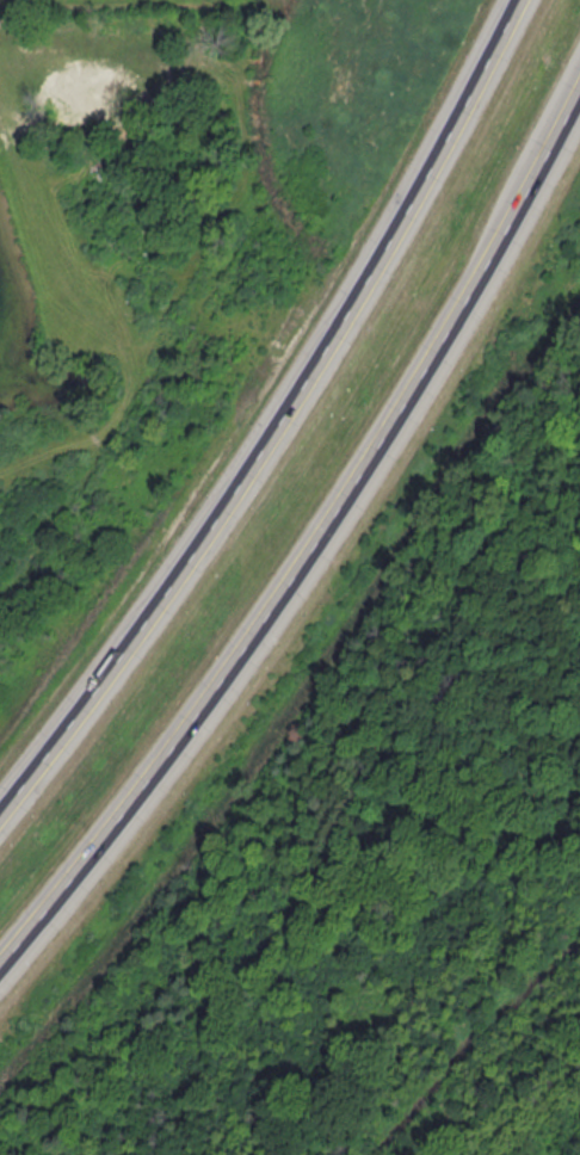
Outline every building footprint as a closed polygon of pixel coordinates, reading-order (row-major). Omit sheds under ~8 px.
[(99,24),(98,38),(118,39),(119,25),(99,24)]
